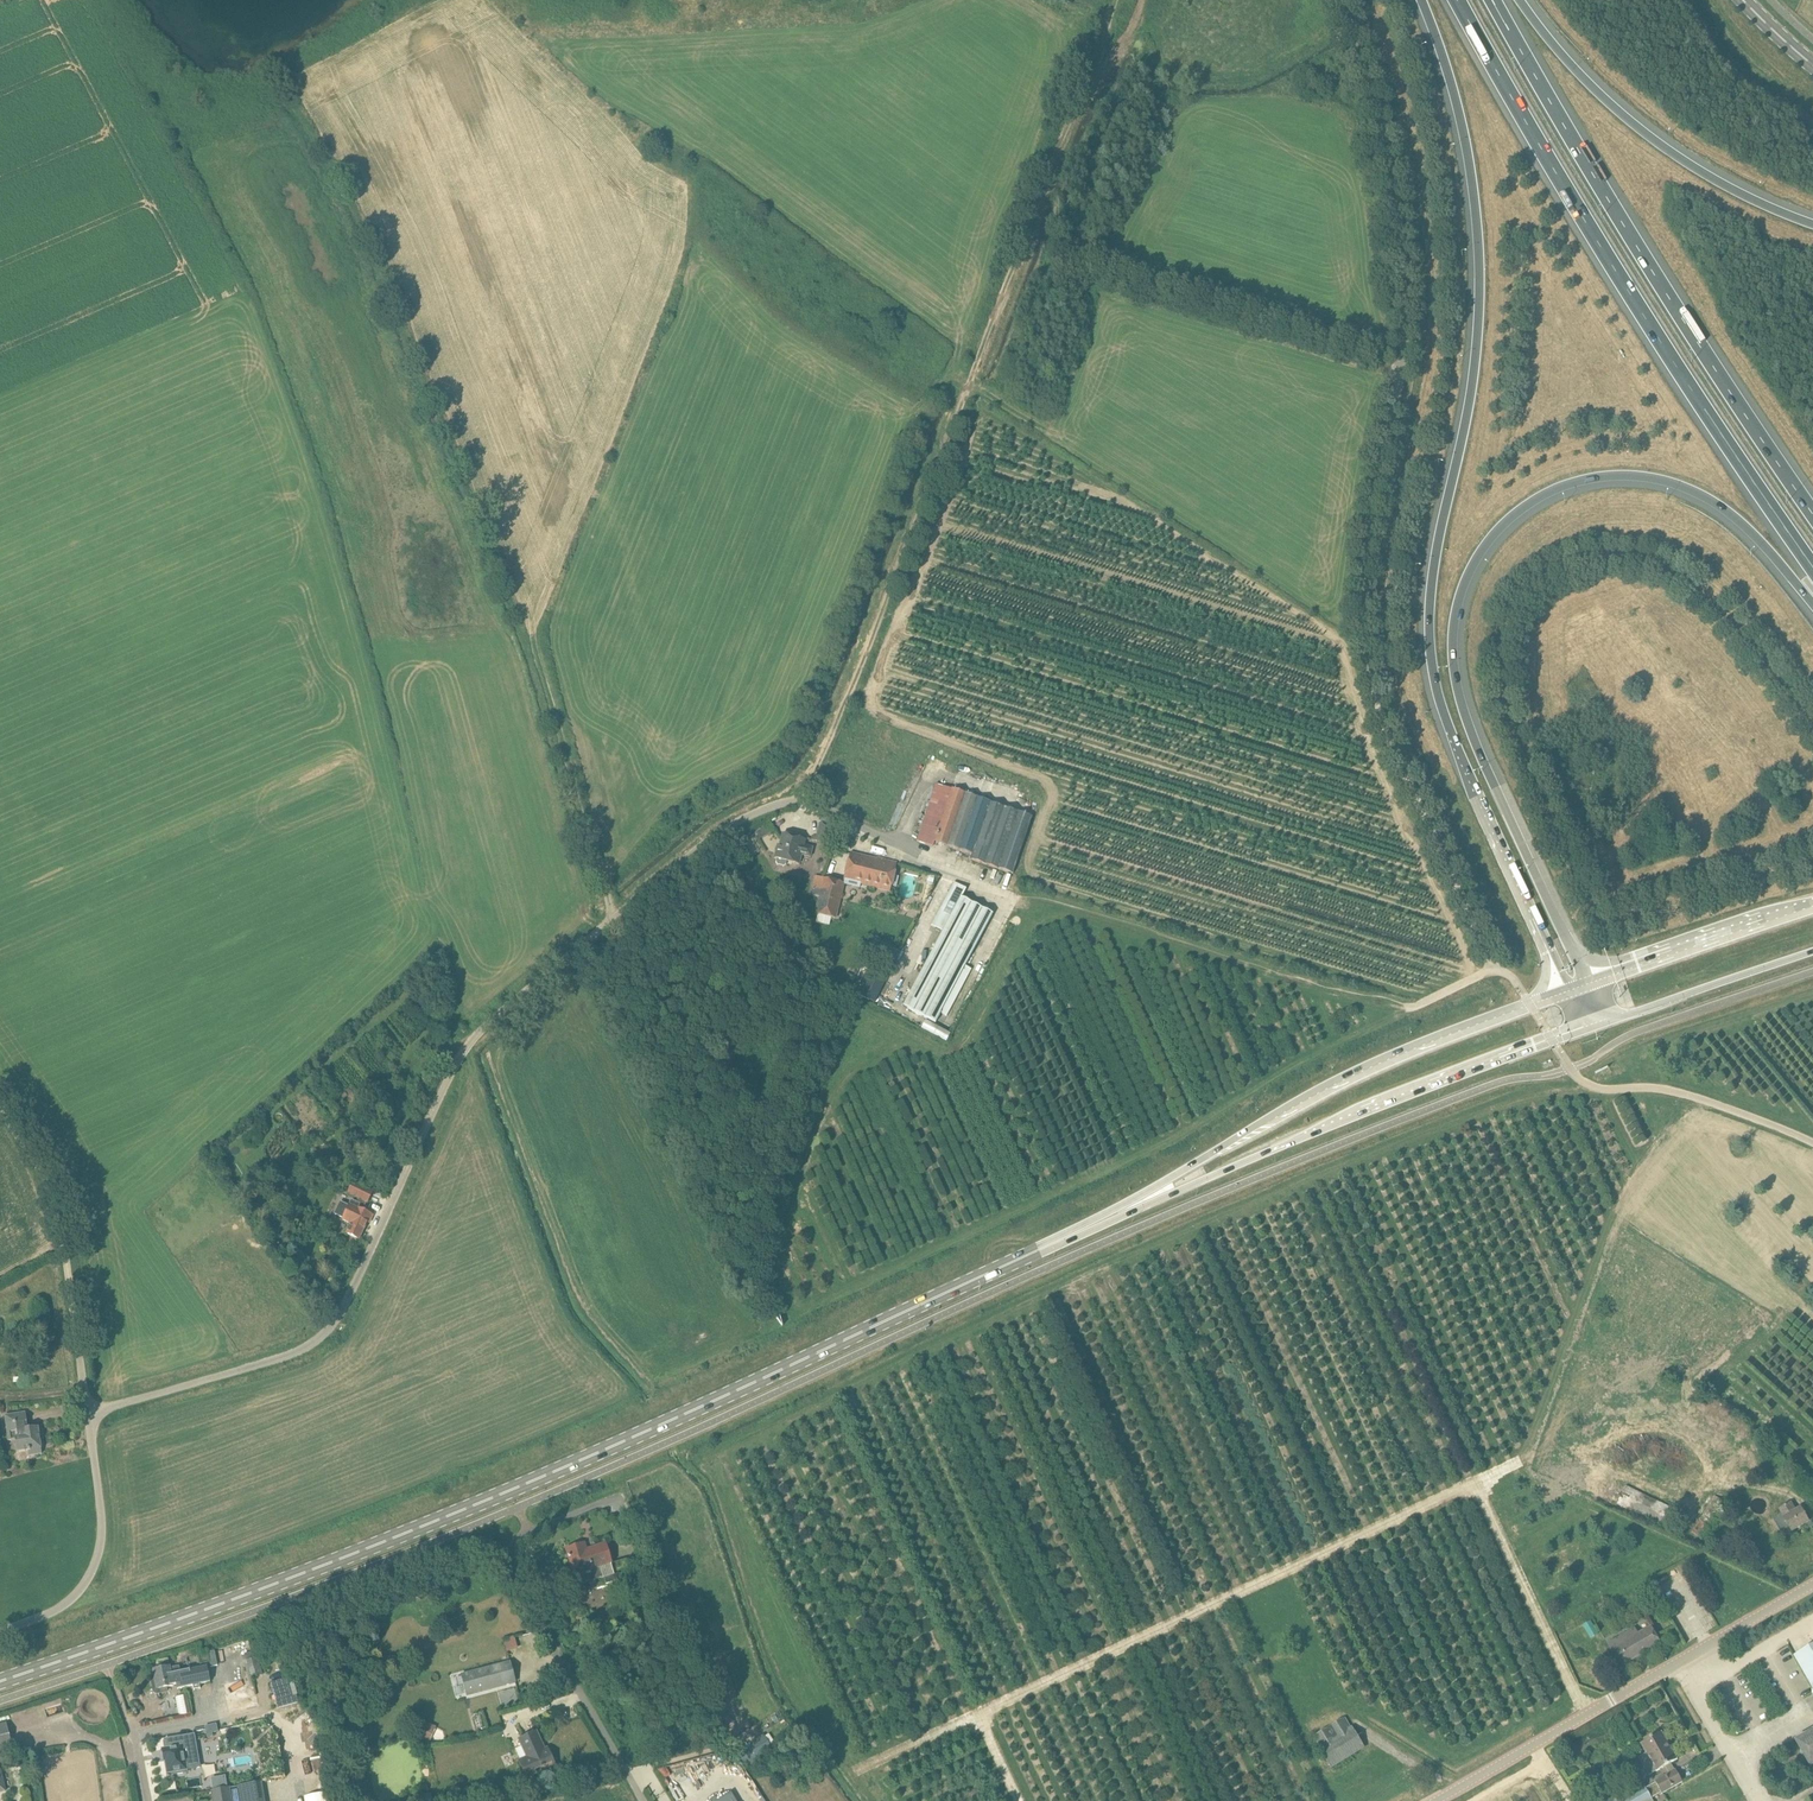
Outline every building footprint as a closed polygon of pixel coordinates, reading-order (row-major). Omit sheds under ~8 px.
[(1018,812),(936,784),(929,807),(925,821),(918,841),(933,847),(934,842),(972,855),(971,859),(1012,874),(1032,816),(1018,812)] [(820,823),(816,841),(828,844),(833,827),(820,823)] [(805,840),(782,834),(780,846),(777,846),(774,858),(777,859),(776,862),(777,865),(784,866),(786,864),(787,861),(799,865),(801,856),(810,857),(812,848),(804,846),(805,840)] [(890,892),(894,875),(897,863),(877,858),(877,860),(850,853),(843,883),(844,883),(844,884),(860,888),(861,884),(890,892)] [(844,883),(843,883),(824,878),(815,914),(835,919),(844,884),(844,883)] [(965,888),(955,883),(932,927),(942,932),(903,1006),(935,1023),(941,1013),(948,1016),(972,969),(965,966),(993,914),(961,897),(965,888)] [(871,937),(864,935),(859,948),(865,951),(871,937)] [(874,939),(869,948),(896,962),(901,952),(874,939)] [(874,1002),(878,992),(862,985),(858,995),(874,1002)] [(353,1183),(348,1193),(368,1203),(373,1192),(353,1183)] [(349,1205),(340,1201),(334,1215),(343,1219),(342,1220),(351,1224),(346,1234),(359,1240),(371,1215),(358,1209),(361,1204),(351,1200),(349,1205)] [(29,1456),(30,1456),(42,1454),(38,1427),(28,1428),(26,1413),(5,1416),(8,1441),(15,1440),(17,1452),(28,1451),(29,1456)] [(1673,1502),(1677,1494),(1680,1495),(1685,1485),(1668,1476),(1661,1489),(1659,1488),(1656,1493),(1658,1494),(1655,1499),(1627,1485),(1617,1504),(1672,1531),(1684,1506),(1676,1502),(1675,1503),(1673,1502)] [(1809,1521),(1803,1511),(1800,1508),(1794,1512),(1789,1503),(1779,1509),(1792,1531),(1809,1521)] [(614,1574),(611,1563),(605,1544),(586,1550),(584,1543),(566,1549),(574,1574),(598,1567),(602,1578),(614,1574)] [(640,1558),(629,1561),(631,1569),(642,1566),(640,1558)] [(620,1573),(605,1577),(607,1584),(622,1579),(620,1573)] [(1591,1621),(1583,1626),(1591,1639),(1599,1635),(1591,1621)] [(1661,1643),(1655,1633),(1650,1625),(1638,1632),(1635,1627),(1607,1642),(1621,1666),(1661,1643)] [(516,1636),(504,1639),(507,1651),(519,1648),(516,1636)] [(248,1641),(217,1651),(219,1659),(251,1649),(248,1641)] [(1794,1656),(1812,1688),(1812,1645),(1794,1656)] [(208,1654),(199,1656),(201,1664),(210,1662),(211,1667),(218,1666),(215,1651),(208,1653),(208,1654)] [(247,1660),(252,1678),(263,1675),(258,1657),(247,1660)] [(179,1666),(170,1668),(168,1659),(158,1661),(160,1669),(153,1670),(155,1680),(151,1681),(153,1690),(158,1694),(167,1692),(166,1688),(177,1685),(178,1689),(184,1688),(181,1672),(179,1666)] [(461,1675),(467,1696),(516,1683),(510,1662),(461,1675)] [(181,1672),(184,1688),(193,1686),(194,1690),(200,1689),(199,1685),(210,1683),(207,1666),(181,1672)] [(278,1709),(299,1703),(292,1677),(271,1683),(278,1709)] [(187,1695),(175,1697),(179,1716),(191,1714),(187,1695)] [(1347,1717),(1313,1738),(1331,1767),(1365,1747),(1347,1717)] [(417,1736),(431,1741),(437,1726),(424,1720),(417,1736)] [(1,1749),(12,1747),(7,1724),(0,1726),(0,1750),(1,1749)] [(217,1724),(205,1726),(208,1738),(213,1737),(212,1733),(218,1732),(217,1724)] [(276,1737),(289,1730),(286,1725),(273,1732),(276,1737)] [(554,1766),(555,1765),(547,1749),(544,1750),(536,1732),(519,1740),(523,1747),(516,1750),(521,1761),(520,1761),(527,1778),(528,1778),(526,1773),(552,1761),(554,1766)] [(1662,1732),(1641,1744),(1647,1754),(1643,1756),(1653,1774),(1665,1767),(1669,1773),(1674,1770),(1671,1763),(1678,1759),(1662,1732)] [(1803,1737),(1801,1747),(1808,1759),(1812,1761),(1812,1732),(1803,1737)] [(747,1745),(753,1755),(771,1743),(765,1733),(747,1745)] [(165,1749),(162,1750),(164,1761),(165,1761),(168,1774),(173,1773),(173,1776),(188,1773),(187,1770),(201,1768),(195,1734),(164,1739),(165,1745),(165,1749)] [(322,1773),(321,1749),(298,1750),(298,1774),(322,1773)] [(1669,1773),(1655,1781),(1656,1783),(1646,1788),(1645,1786),(1621,1800),(1622,1800),(1653,1800),(1652,1798),(1662,1793),(1662,1794),(1683,1782),(1676,1769),(1674,1770),(1669,1773)] [(322,1780),(321,1773),(304,1774),(304,1781),(322,1780)] [(238,1786),(240,1800),(265,1800),(262,1782),(238,1786)] [(212,1791),(214,1800),(231,1800),(229,1788),(212,1791)] [(710,1800),(735,1800),(730,1793),(717,1800),(715,1798),(710,1800)]
